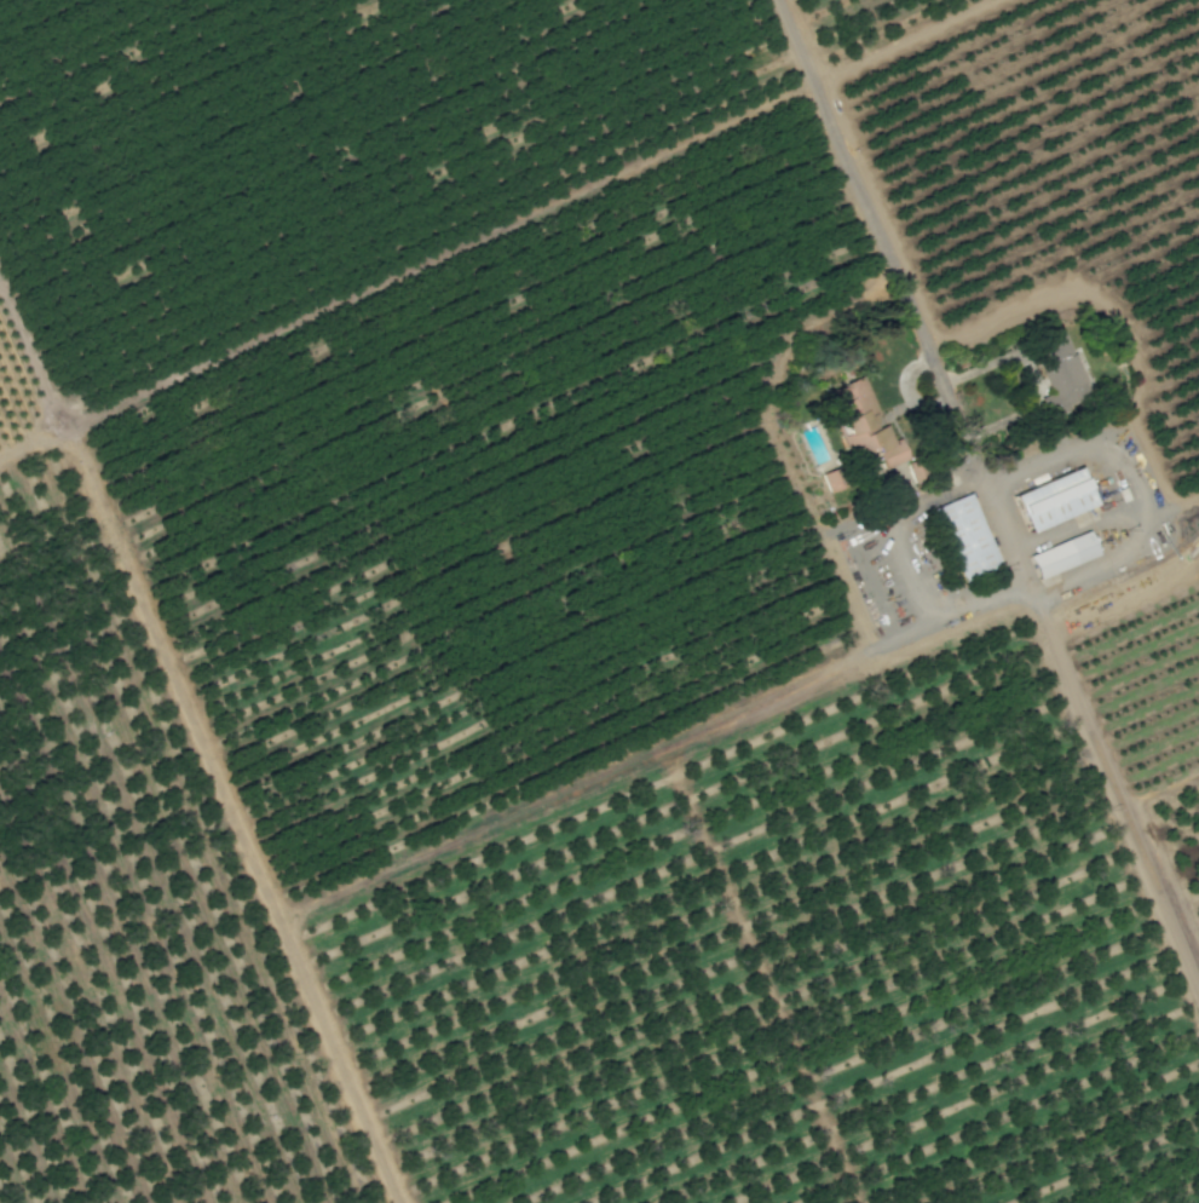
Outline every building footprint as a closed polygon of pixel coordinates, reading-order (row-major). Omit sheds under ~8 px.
[(1031,346),(1050,393),(1044,397),(1053,419),(1070,411),(1066,405),(1089,396),(1062,334),(1031,346)] [(846,457),(882,445),(861,378),(824,389),(846,457)] [(895,462),(886,447),(870,456),(879,471),(895,462)] [(1010,497),(1026,535),(1091,506),(1076,470),(1010,497)] [(930,511),(967,494),(999,569),(962,585),(930,511)] [(1026,557),(1036,582),(1096,556),(1085,533),(1026,557)]
